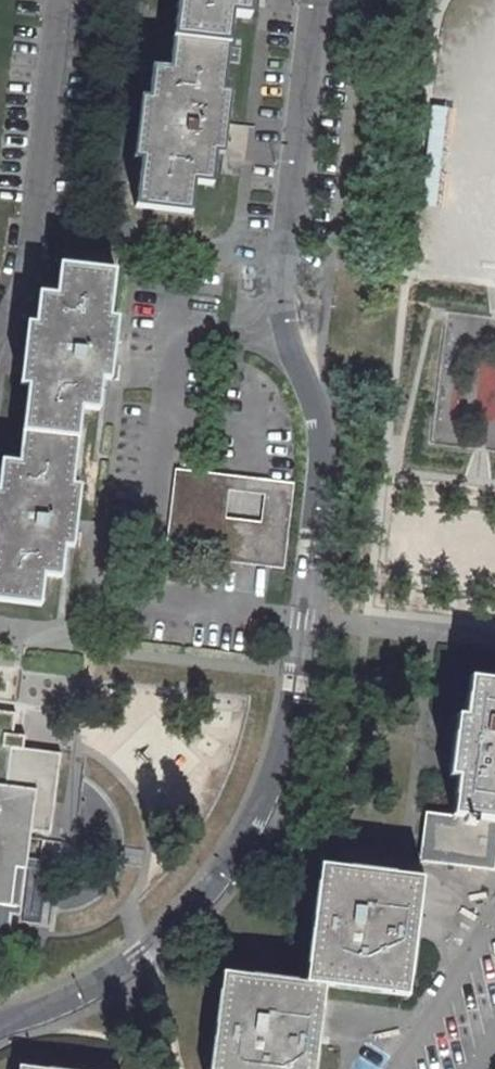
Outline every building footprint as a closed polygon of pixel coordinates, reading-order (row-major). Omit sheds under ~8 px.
[(172,42),(227,48),(231,17),(248,19),(250,0),(176,0),(172,42)] [(150,70),(135,208),(189,215),(193,184),(211,186),(216,141),(227,48),(172,42),(168,72),(150,70)] [(37,295),(21,433),(77,439),(80,409),(97,411),(112,273),(59,267),(55,297),(37,295)] [(0,464),(0,603),(39,607),(43,576),(61,578),(77,439),(21,433),(17,464),(0,462),(0,464)] [(174,470),(163,556),(219,562),(224,520),(228,492),(229,477),(174,470)] [(229,477),(228,492),(262,497),(264,481),(229,477)] [(262,497),(259,524),(255,566),(282,570),(292,485),(264,481),(262,497)] [(224,520),(219,562),(255,566),(259,524),(224,520)] [(451,818),(494,823),(494,683),(469,680),(464,719),(455,719),(448,778),(455,780),(451,818)] [(6,948),(10,917),(19,919),(31,834),(50,836),(61,756),(24,751),(26,738),(14,737),(17,715),(0,713),(0,947),(6,948)] [(419,863),(492,871),(494,846),(494,824),(425,816),(419,863)] [(320,865),(305,983),(223,973),(211,1068),(314,1068),(324,985),(407,995),(422,877),(320,865)]
